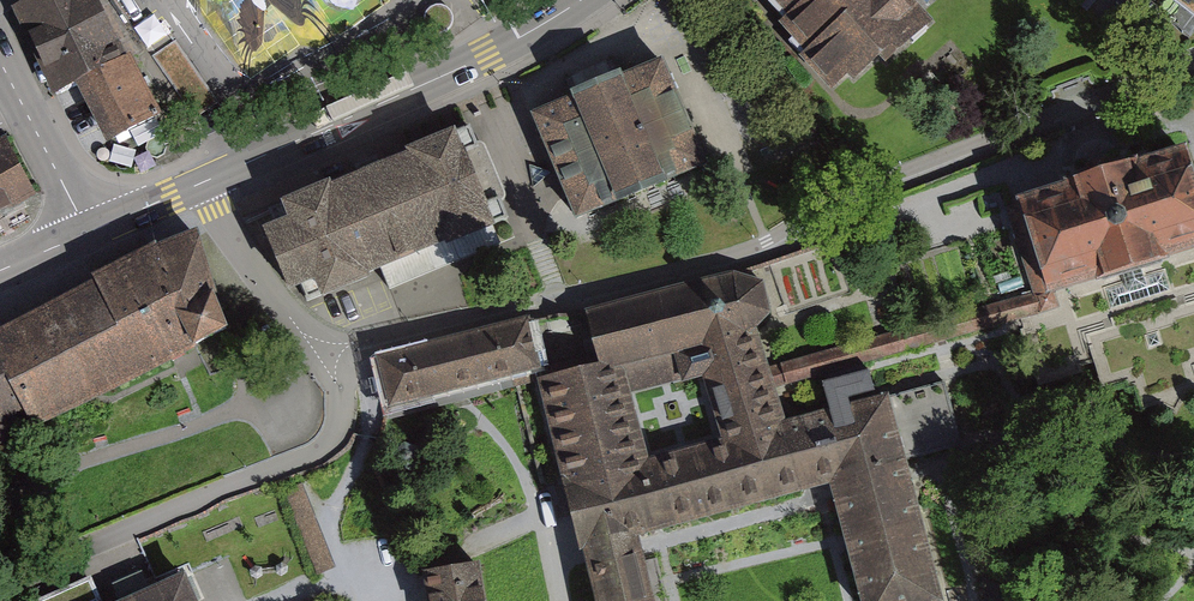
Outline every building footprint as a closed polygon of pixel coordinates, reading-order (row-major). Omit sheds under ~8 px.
[(95,0),(25,0),(13,6),(57,94),(88,79),(125,62),(95,0)] [(849,94),(935,22),(916,0),(770,0),(849,94)] [(1189,39),(1193,33),(1193,0),(1141,0),(1189,39)] [(185,108),(210,95),(180,41),(156,54),(185,108)] [(88,79),(119,143),(161,123),(130,59),(125,62),(88,79)] [(665,63),(533,115),(576,224),(708,172),(665,63)] [(285,229),(264,238),(290,301),(314,290),(321,306),(503,230),(463,136),(279,213),(285,229)] [(7,145),(0,149),(0,227),(40,206),(7,145)] [(1010,212),(1038,297),(1042,309),(1058,304),(1193,260),(1193,195),(1182,157),(1010,212)] [(0,340),(0,367),(25,427),(29,437),(230,332),(199,237),(94,283),(97,292),(0,340)] [(584,320),(598,373),(757,330),(771,313),(766,289),(732,282),(584,320)] [(1038,297),(768,372),(773,392),(1062,314),(1058,304),(1042,309),(1038,297)] [(531,325),(383,358),(394,407),(542,374),(531,325)] [(828,416),(782,428),(773,392),(768,372),(757,330),(598,373),(541,388),(596,600),(659,600),(645,545),(829,498),(855,600),(942,600),(906,458),(962,444),(946,384),(873,402),(867,379),(821,391),(828,416)] [(25,427),(0,367),(0,440),(25,427)] [(318,579),(336,572),(302,487),(284,494),(318,579)] [(425,580),(428,600),(486,600),(482,571),(425,580)] [(138,600),(193,600),(184,581),(138,600)]
